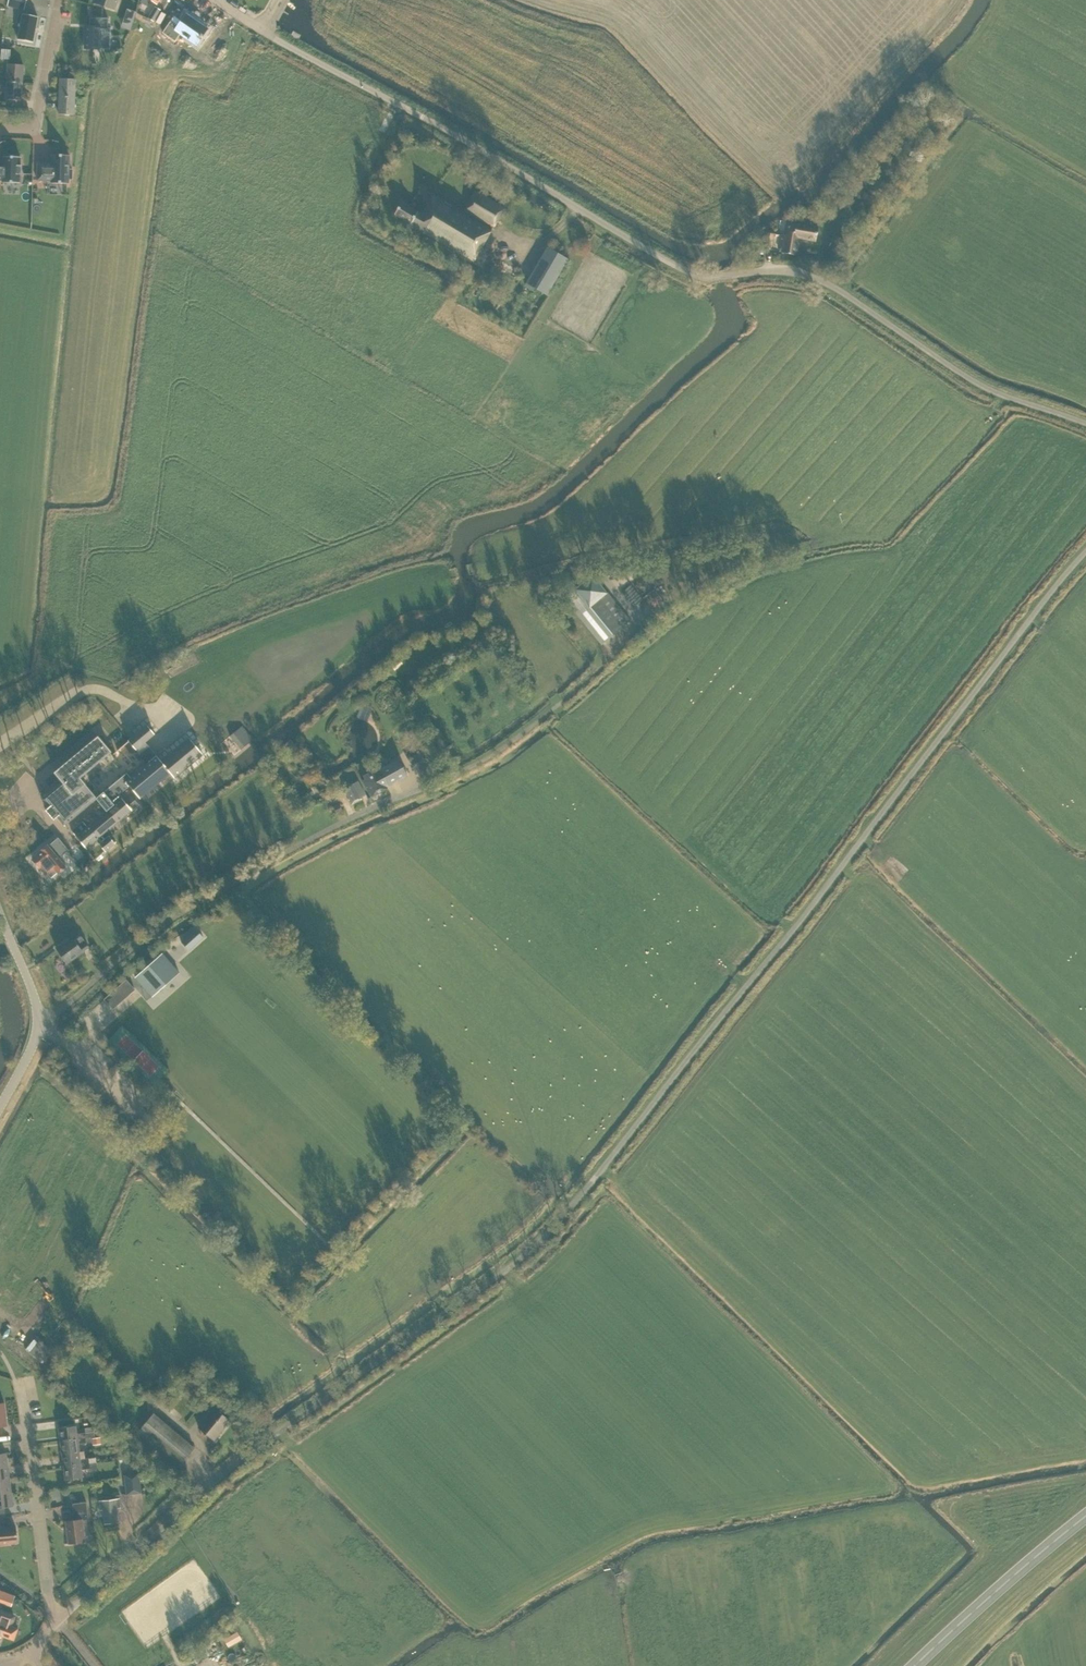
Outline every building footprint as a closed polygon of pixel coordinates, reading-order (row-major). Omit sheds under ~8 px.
[(94,3),(115,10),(119,0),(95,0),(94,3)] [(148,18),(154,22),(161,11),(155,7),(148,18)] [(136,12),(128,9),(122,27),(130,29),(136,12)] [(33,43),(38,17),(23,14),(18,40),(33,43)] [(174,17),(163,33),(175,42),(176,41),(187,49),(192,41),(197,45),(207,30),(186,15),(181,22),(180,24),(174,19),(175,18),(174,17)] [(90,18),(90,27),(86,27),(86,36),(85,49),(99,49),(110,50),(110,28),(107,28),(108,19),(90,18)] [(10,60),(11,50),(2,49),(1,59),(10,60)] [(7,82),(22,83),(24,65),(8,64),(7,82)] [(60,79),(59,97),(75,97),(75,80),(80,80),(80,73),(69,73),(69,79),(60,79)] [(21,101),(22,83),(7,82),(6,100),(21,101)] [(74,115),(75,97),(59,97),(59,114),(74,115)] [(69,184),(69,180),(72,180),(73,169),(69,169),(70,155),(52,155),(52,164),(38,163),(37,181),(51,181),(51,183),(69,184)] [(4,157),(3,164),(0,164),(0,180),(3,180),(3,183),(20,183),(20,174),(21,174),(22,166),(20,166),(21,157),(4,157)] [(401,202),(394,215),(424,232),(423,234),(473,263),(504,208),(475,191),(463,212),(433,194),(421,214),(401,202)] [(780,252),(797,255),(800,239),(816,241),(818,227),(785,221),(780,252)] [(763,246),(772,247),(774,234),(766,232),(763,246)] [(527,283),(547,295),(568,260),(547,248),(527,283)] [(580,616),(602,643),(623,627),(600,599),(580,616)] [(371,720),(375,708),(364,704),(360,716),(371,720)] [(147,725),(128,741),(136,750),(155,734),(147,725)] [(241,749),(248,743),(237,730),(230,736),(241,749)] [(62,782),(42,799),(49,807),(46,810),(54,819),(57,816),(65,825),(97,798),(80,777),(110,752),(111,752),(98,737),(55,773),(62,782)] [(131,778),(126,782),(129,785),(140,798),(170,773),(174,778),(203,754),(189,738),(162,761),(157,756),(131,778)] [(406,754),(412,764),(423,758),(418,748),(406,754)] [(386,787),(408,776),(398,759),(376,771),(375,769),(363,776),(366,781),(363,783),(371,797),(387,788),(386,787)] [(127,773),(97,798),(107,810),(122,797),(119,794),(129,785),(126,782),(131,778),(127,773)] [(344,788),(352,804),(361,799),(360,797),(365,794),(358,781),(353,784),(353,783),(344,788)] [(84,821),(73,830),(88,847),(139,804),(135,800),(129,806),(122,798),(89,826),(84,821)] [(99,843),(105,852),(115,843),(109,835),(99,843)] [(76,836),(67,843),(76,854),(85,846),(76,836)] [(33,859),(40,868),(41,867),(47,875),(48,874),(51,878),(58,872),(58,873),(66,866),(64,864),(71,859),(66,853),(69,850),(59,838),(49,846),(48,845),(40,852),(41,852),(33,859)] [(189,951),(204,938),(196,929),(181,942),(189,951)] [(57,950),(67,964),(84,952),(83,950),(88,947),(80,934),(74,938),(57,950)] [(179,973),(163,954),(135,978),(152,997),(179,973)] [(113,1010),(135,990),(126,980),(104,1000),(113,1010)] [(160,1404),(169,1412),(174,1406),(165,1398),(160,1404)] [(200,1427),(214,1439),(229,1420),(215,1409),(200,1427)] [(154,1413),(140,1430),(180,1464),(194,1447),(154,1413)] [(59,1428),(61,1441),(86,1438),(86,1432),(77,1433),(76,1426),(59,1428)] [(87,1443),(86,1438),(61,1441),(62,1454),(79,1451),(79,1444),(87,1443)] [(62,1454),(64,1467),(90,1463),(89,1458),(80,1459),(79,1451),(62,1454)] [(8,1466),(6,1453),(0,1454),(0,1467),(8,1466)] [(96,1462),(97,1462),(96,1454),(89,1455),(89,1458),(90,1463),(96,1462)] [(82,1469),(90,1468),(90,1463),(64,1467),(66,1480),(83,1477),(82,1469)] [(8,1466),(0,1467),(0,1481),(10,1479),(8,1466)] [(131,1494),(141,1492),(138,1475),(125,1477),(126,1485),(130,1485),(131,1494)] [(12,1493),(10,1479),(0,1481),(0,1494),(12,1493)] [(64,1490),(55,1491),(56,1500),(65,1499),(64,1490)] [(6,1514),(5,1507),(13,1506),(12,1493),(0,1494),(0,1514),(6,1514)] [(103,1510),(105,1524),(119,1522),(117,1508),(121,1508),(119,1498),(99,1500),(100,1510),(103,1510)] [(75,1520),(66,1521),(69,1543),(85,1541),(82,1520),(89,1519),(87,1502),(73,1504),(75,1520)] [(9,1544),(9,1543),(18,1542),(16,1527),(7,1528),(7,1526),(0,1527),(0,1545),(9,1544)] [(11,1606),(15,1596),(7,1593),(3,1603),(11,1606)] [(1,1637),(2,1636),(14,1640),(18,1628),(11,1626),(12,1622),(15,1616),(0,1611),(0,1637),(1,1637)] [(229,1647),(238,1642),(233,1634),(224,1639),(229,1647)]
